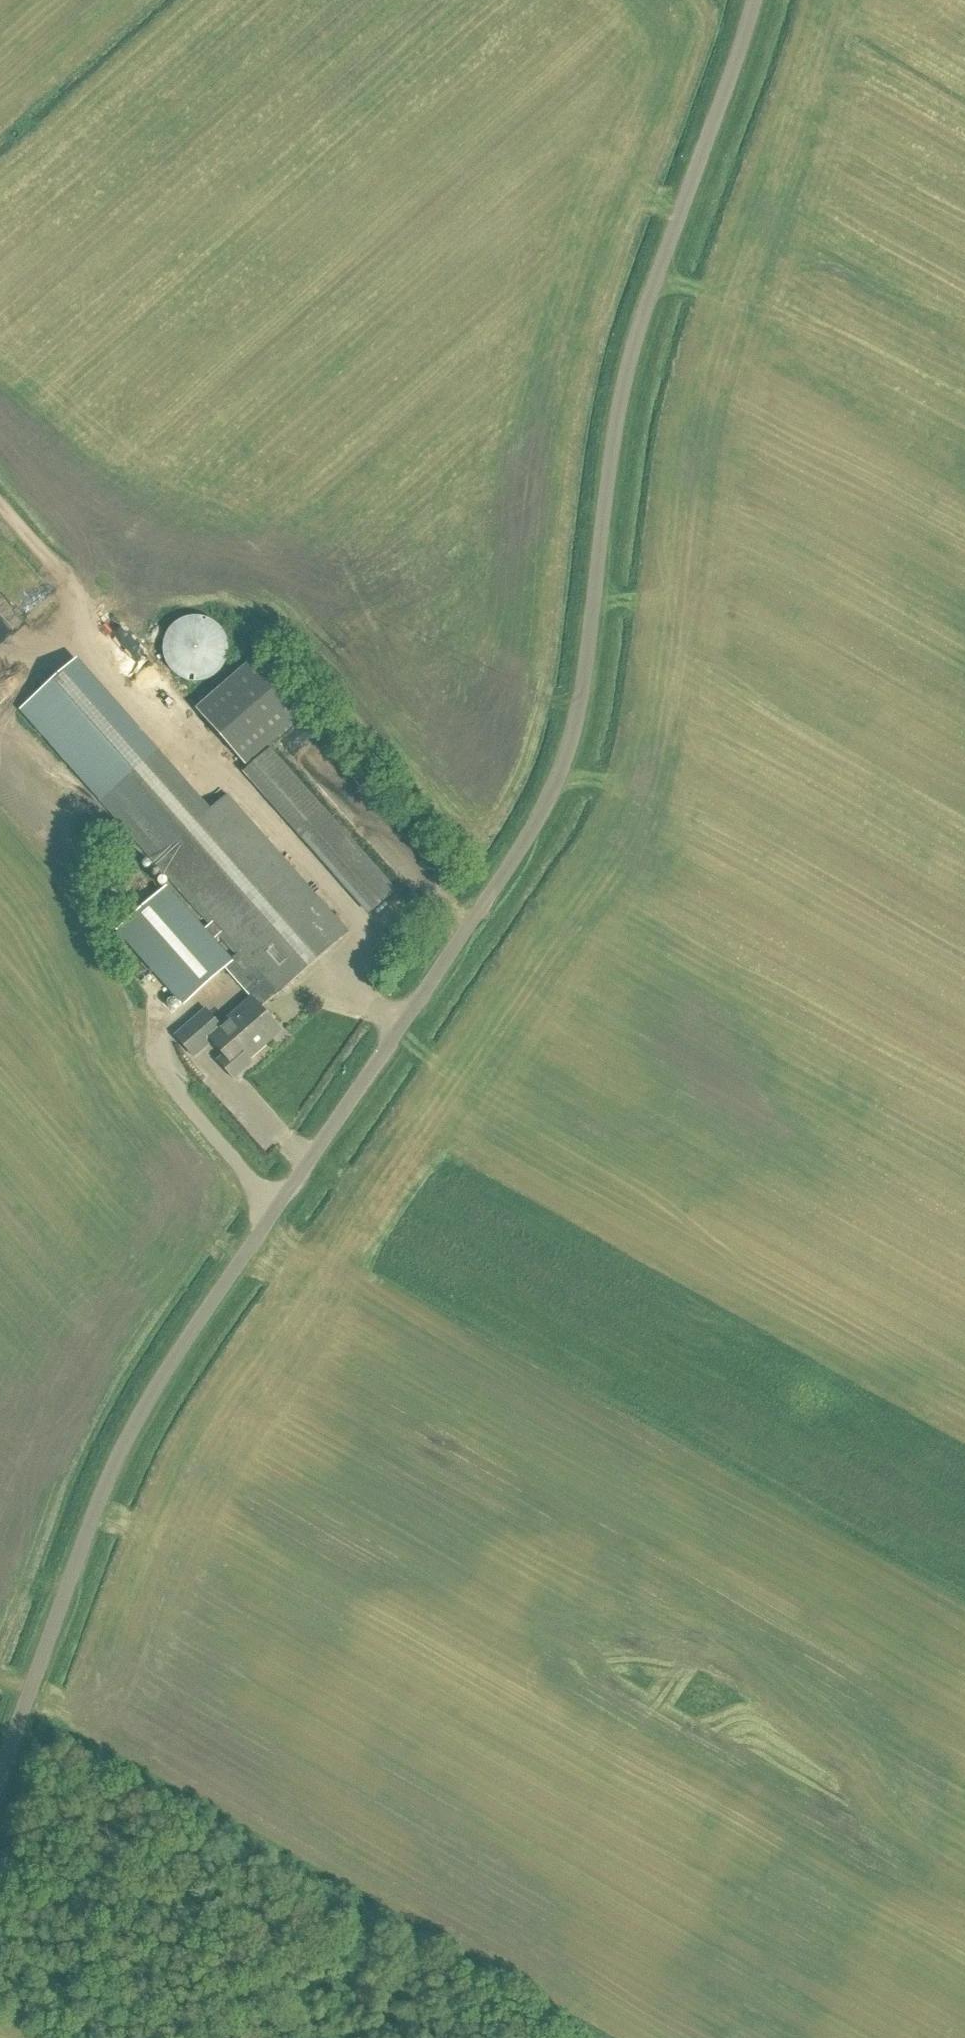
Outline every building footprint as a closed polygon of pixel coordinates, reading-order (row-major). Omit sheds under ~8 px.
[(167,636),(165,642),(164,655),(168,667),(175,676),(185,682),(199,684),(214,679),(224,669),(228,657),(228,645),(225,634),(214,624),(205,619),(194,618),(182,621),(174,627),(167,636)] [(257,655),(196,709),(246,766),(307,713),(257,655)] [(78,658),(23,706),(103,798),(157,859),(240,954),(233,960),(166,886),(116,931),(183,1006),(226,967),(248,992),(253,997),(221,1026),(205,1007),(174,1034),(193,1056),(211,1040),(224,1055),(217,1061),(235,1081),(254,1065),(246,1055),(263,1041),(266,1045),(282,1031),(262,1008),(349,933),(229,796),(212,811),(158,749),(78,658)] [(12,700),(16,684),(1,680),(0,683),(0,697),(12,700)] [(274,750),(243,775),(369,917),(397,890),(274,750)] [(66,762),(59,769),(76,786),(83,778),(66,762)]
